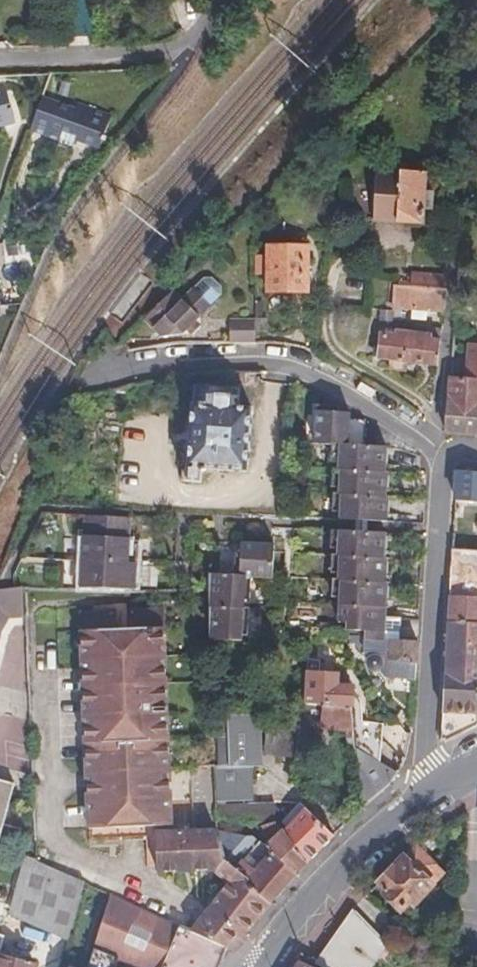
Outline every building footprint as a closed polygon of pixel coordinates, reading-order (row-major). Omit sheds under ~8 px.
[(63,40),(88,40),(88,3),(63,3),(63,40)] [(12,124),(2,90),(0,91),(0,127),(12,124)] [(37,102),(23,136),(51,147),(49,153),(55,155),(64,158),(69,147),(94,157),(107,123),(74,110),(72,115),(37,102)] [(413,227),(418,180),(399,178),(399,171),(394,171),(393,177),(370,175),(366,223),(379,224),(413,227)] [(299,250),(260,249),(258,295),(285,295),(297,296),(299,250)] [(434,317),(437,280),(404,278),(403,289),(388,288),(386,313),(434,317)] [(190,326),(204,312),(185,293),(174,303),(166,295),(148,313),(158,323),(143,337),(150,345),(176,341),(190,326)] [(383,329),(384,316),(373,315),(371,328),(383,329)] [(257,336),(257,322),(245,322),(245,325),(245,336),(257,336)] [(221,325),(221,348),(245,348),(245,336),(245,325),(221,325)] [(369,362),(428,369),(431,346),(421,345),(422,339),(387,335),(387,340),(372,338),(369,362)] [(442,380),(439,433),(452,434),(473,435),(473,423),(476,423),(476,350),(467,350),(466,382),(442,380)] [(314,398),(287,385),(286,408),(314,411),(314,398)] [(231,411),(233,391),(188,388),(181,483),(194,484),(195,470),(240,474),(244,412),(231,411)] [(345,418),(335,410),(335,413),(331,441),(359,447),(359,428),(354,424),(345,423),(345,418)] [(380,456),(380,453),(359,447),(331,441),(335,413),(314,411),(312,447),(327,448),(380,456)] [(380,476),(380,456),(327,448),(327,466),(334,467),(334,475),(327,474),(327,490),(333,491),(333,498),(328,498),(327,515),(334,516),(333,523),(352,524),(363,525),(381,526),(381,477),(380,476)] [(458,496),(476,498),(476,471),(460,469),(459,479),(458,496)] [(76,520),(73,589),(127,591),(128,549),(121,548),(122,521),(76,520)] [(351,536),(363,536),(363,530),(363,525),(352,524),(351,530),(351,536)] [(359,642),(394,644),(395,622),(380,620),(382,587),(381,586),(382,562),(379,562),(380,537),(363,536),(351,536),(325,534),(324,551),(332,553),(332,559),(324,558),(324,574),(332,575),(332,583),(325,583),(325,600),(333,601),(332,624),(338,625),(339,633),(360,634),(359,638),(359,642)] [(453,545),(447,631),(443,742),(458,735),(476,727),(476,547),(453,545)] [(201,645),(234,647),(234,640),(240,640),(242,612),(237,612),(236,607),(242,606),(244,581),(264,581),(266,549),(232,548),(233,554),(228,554),(226,580),(202,578),(202,591),(203,591),(201,645)] [(0,623),(17,622),(15,592),(0,594),(0,623)] [(225,878),(212,867),(208,835),(163,837),(163,828),(159,755),(158,731),(153,616),(72,619),(77,734),(82,831),(83,849),(142,847),(145,882),(203,878),(215,889),(181,934),(217,949),(225,953),(242,928),(257,907),(225,878)] [(377,686),(407,688),(410,644),(394,644),(359,642),(359,638),(339,638),(339,641),(348,655),(355,655),(362,666),(361,669),(361,672),(363,675),(367,676),(370,676),(377,686)] [(338,690),(339,679),(298,677),(296,706),(345,713),(345,706),(346,691),(338,690)] [(315,734),(348,735),(345,713),(296,706),(291,732),(262,728),(258,757),(288,759),(288,764),(311,767),(315,734)] [(381,788),(391,773),(373,765),(375,728),(353,727),(353,707),(345,706),(345,713),(348,735),(358,811),(381,788)] [(254,770),(251,722),(221,722),(222,743),(213,743),(214,772),(207,772),(209,808),(246,809),(246,770),(254,770)] [(293,868),(323,840),(293,813),(280,826),(263,809),(246,809),(209,808),(208,819),(238,825),(254,824),(266,824),(293,868)] [(269,855),(293,868),(266,824),(254,824),(261,842),(259,846),(260,853),(266,857),(269,855)] [(257,907),(293,868),(269,855),(266,857),(260,853),(259,846),(249,838),(240,838),(208,835),(212,867),(225,878),(257,907)] [(441,876),(414,848),(401,858),(393,866),(377,882),(387,892),(384,896),(397,911),(408,901),(412,904),(441,876)] [(35,934),(59,945),(77,885),(17,859),(3,920),(35,934)] [(217,949),(181,934),(105,900),(82,966),(210,966),(217,949)] [(377,940),(347,913),(308,966),(309,966),(349,966),(350,966),(358,966),(377,940)] [(307,964),(297,958),(292,963),(290,966),(305,966),(307,964)]
